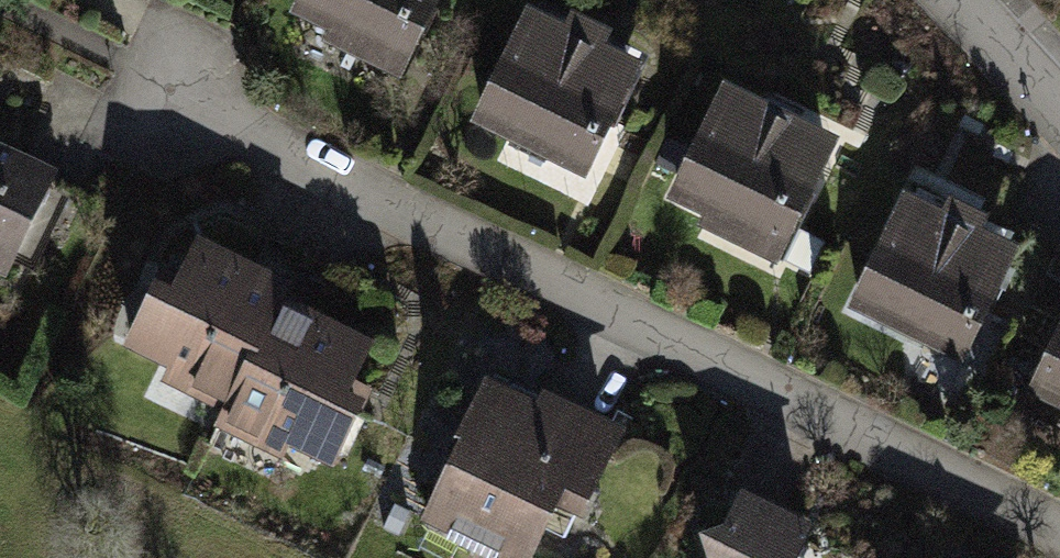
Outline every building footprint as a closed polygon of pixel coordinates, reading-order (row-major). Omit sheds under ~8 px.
[(295,41),(409,99),(460,0),(317,0),(295,41)] [(653,89),(540,31),(481,145),(595,203),(653,89)] [(850,165),(736,107),(678,221),(791,279),(850,165)] [(0,166),(0,278),(19,288),(66,202),(0,166)] [(1034,272),(920,214),(862,328),(975,385),(1034,272)] [(307,310),(203,261),(177,316),(162,309),(134,368),(171,385),(160,408),(344,495),(374,434),(362,428),(387,375),(296,332),(307,310)] [(1038,412),(1059,424),(1059,372),(1038,412)] [(492,405),(428,533),(480,557),(553,557),(571,522),(585,529),(624,451),(547,413),(539,428),(492,405)] [(754,511),(730,557),(818,557),(824,547),(754,511)]
